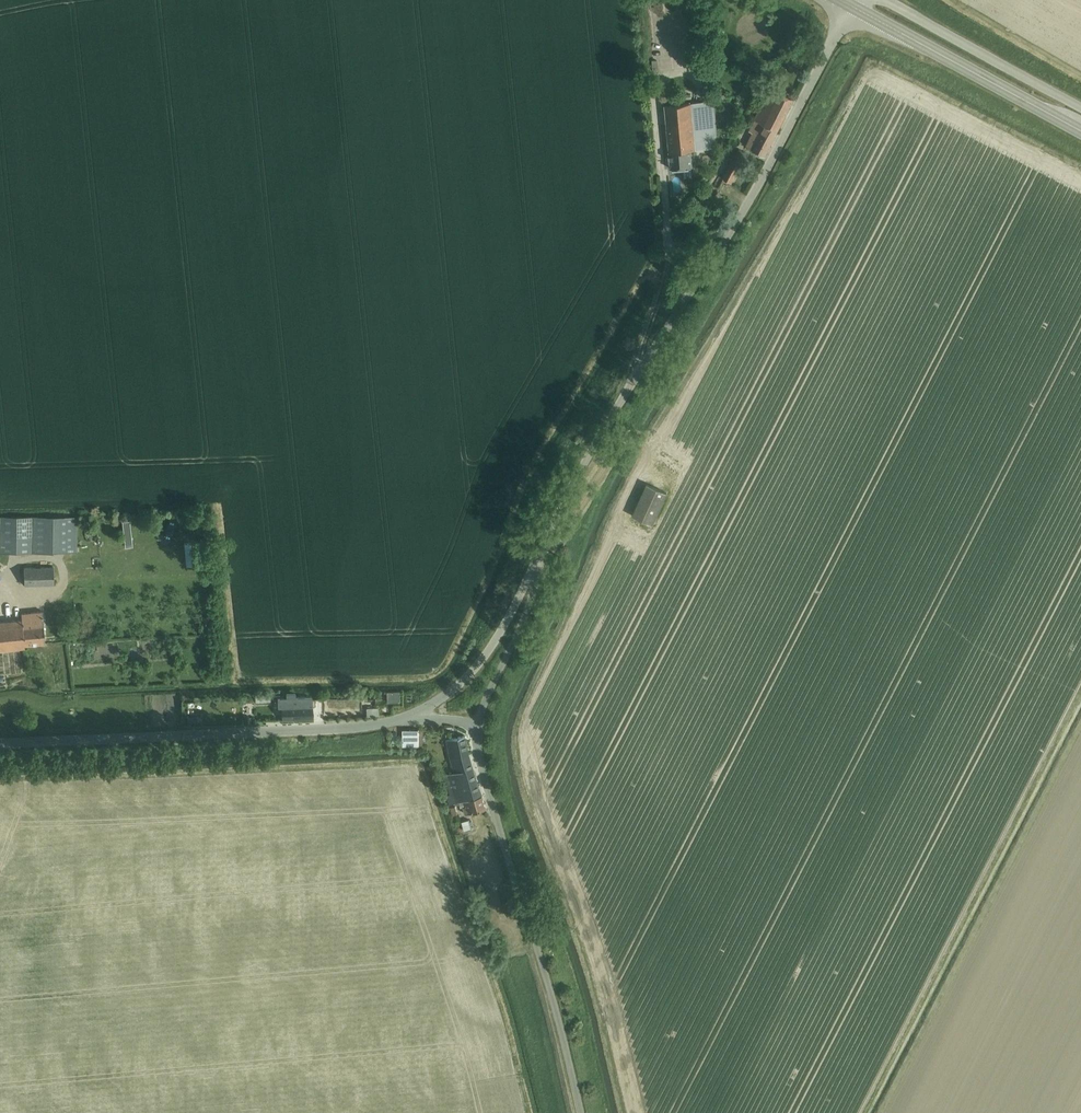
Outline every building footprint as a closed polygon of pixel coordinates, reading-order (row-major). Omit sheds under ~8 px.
[(753,133),(746,146),(752,149),(751,150),(764,157),(793,99),(771,87),(755,119),(755,120),(749,131),(753,133)] [(664,97),(667,135),(716,130),(713,100),(676,104),(676,95),(664,97)] [(746,98),(739,102),(742,107),(749,103),(746,98)] [(667,135),(670,169),(691,167),(690,150),(718,147),(716,130),(667,135)] [(735,136),(731,145),(735,147),(738,145),(740,142),(739,138),(735,136)] [(682,211),(676,221),(681,225),(688,214),(682,211)] [(652,525),(667,493),(647,484),(632,516),(652,525)] [(76,552),(76,517),(9,517),(1,517),(0,552),(53,552),(58,552),(76,552)] [(169,544),(175,521),(168,519),(162,542),(169,544)] [(132,546),(129,520),(122,521),(125,547),(132,546)] [(184,545),(186,566),(196,567),(196,565),(198,565),(195,542),(183,543),(184,545)] [(24,585),(54,584),(53,567),(24,568),(24,579),(24,585)] [(45,643),(42,611),(21,613),(22,619),(0,622),(0,651),(25,648),(24,645),(45,643)] [(388,703),(400,702),(400,692),(387,692),(388,703)] [(313,718),(312,700),(312,697),(295,698),(295,693),(286,694),(286,698),(278,699),(278,708),(281,707),(282,720),(313,718)] [(367,708),(367,716),(379,715),(378,707),(367,708)] [(197,717),(189,717),(189,726),(197,725),(197,717)] [(402,745),(418,745),(418,729),(402,729),(402,745)] [(459,801),(464,800),(482,795),(469,754),(465,735),(446,739),(450,758),(455,772),(448,773),(456,802),(457,802),(457,804),(460,804),(459,801)] [(465,814),(472,812),(486,809),(482,795),(464,800),(465,805),(463,806),(465,814)] [(464,831),(472,829),(469,819),(462,821),(464,831)] [(507,915),(515,913),(511,901),(503,904),(507,915)]
